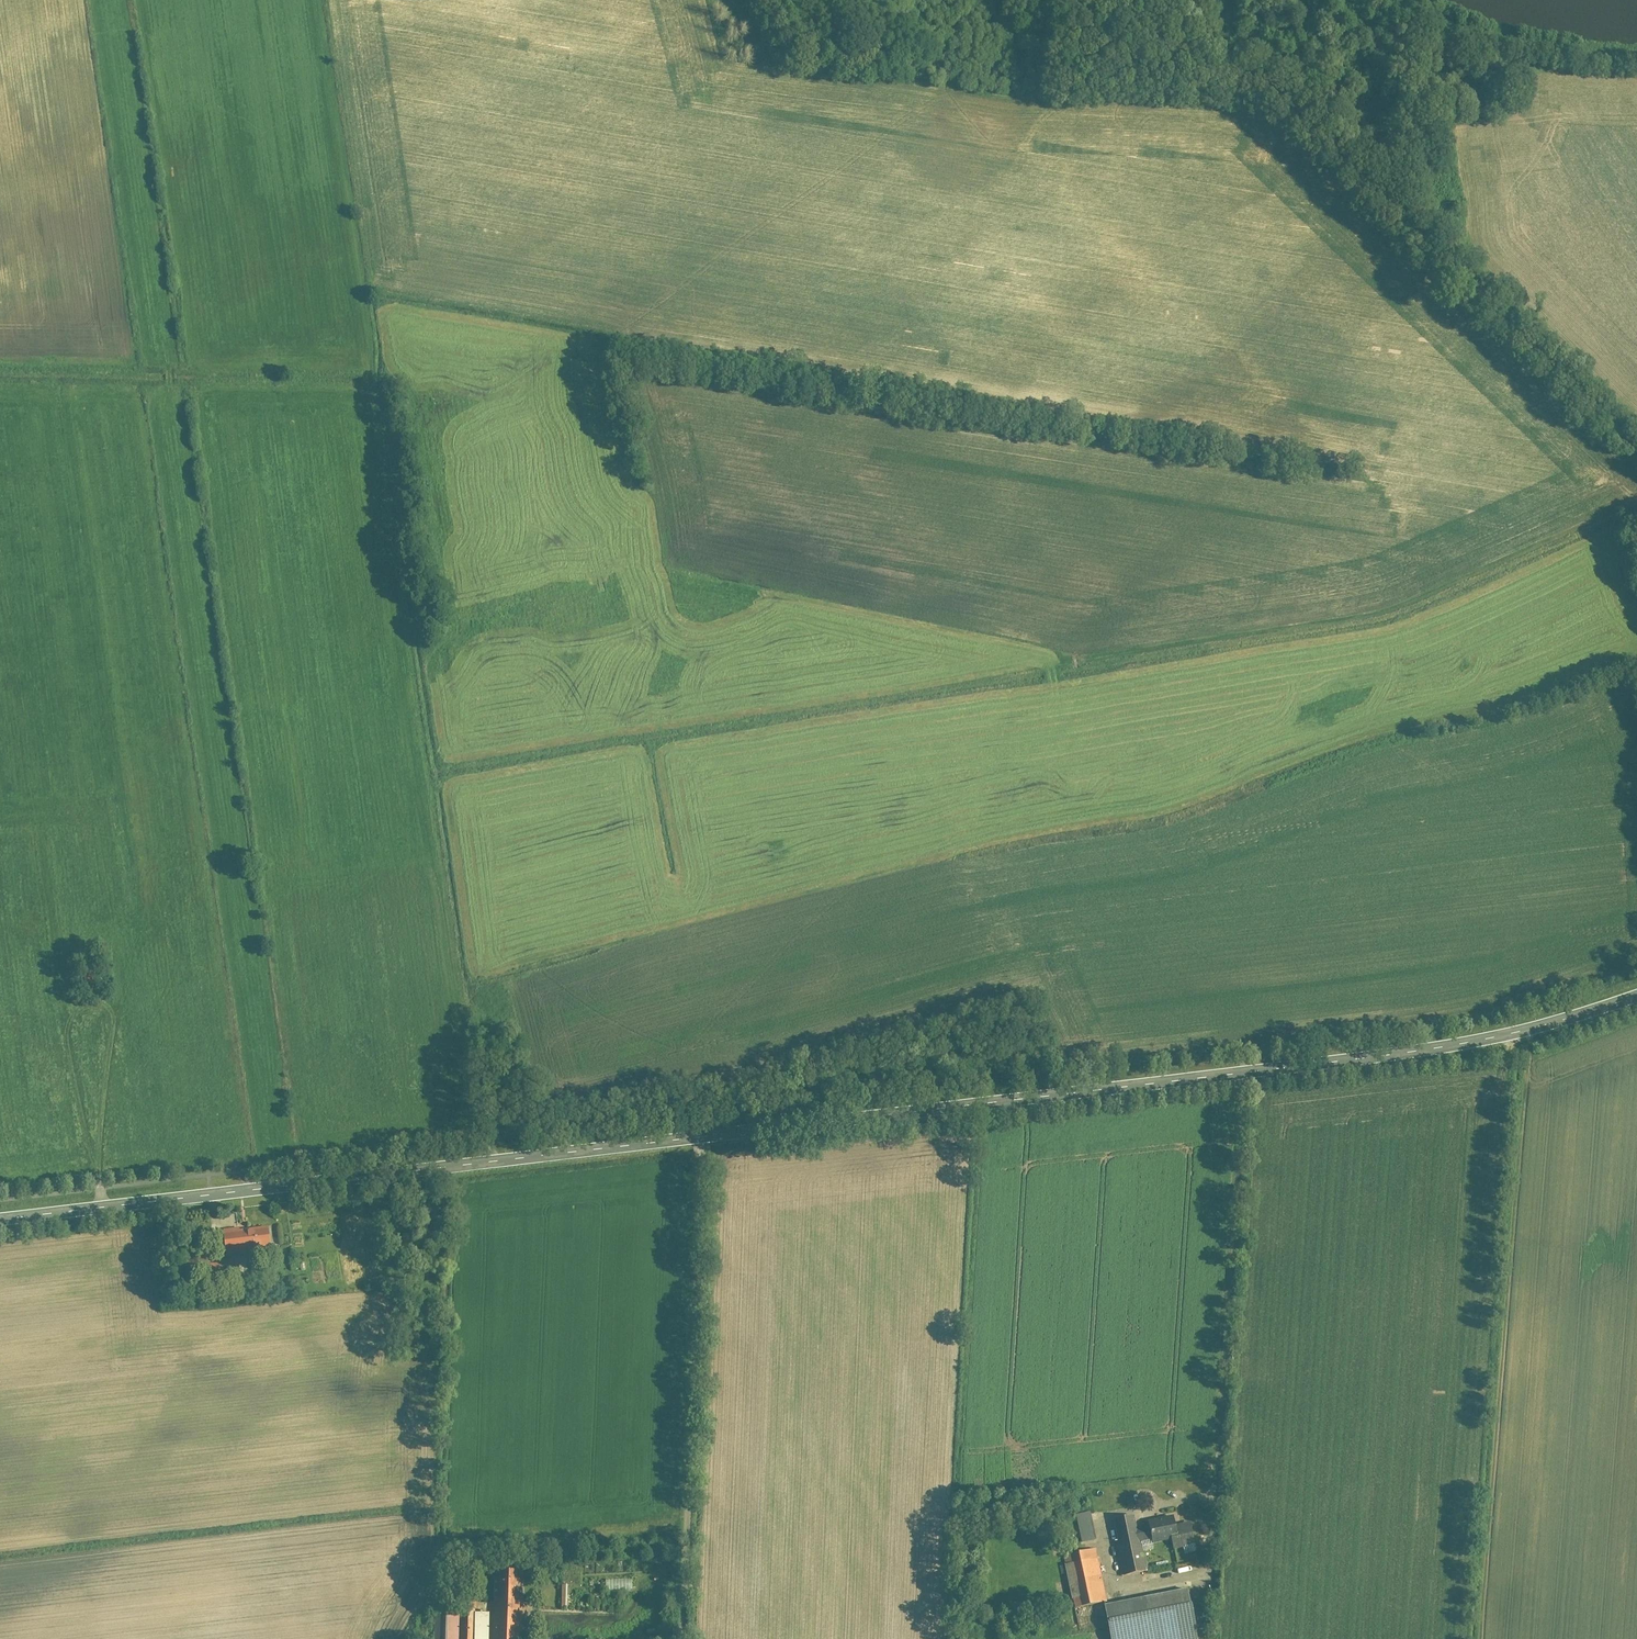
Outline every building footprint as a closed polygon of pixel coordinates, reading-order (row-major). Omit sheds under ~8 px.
[(226,1231),(230,1255),(273,1249),(269,1225),(226,1231)] [(1172,1541),(1174,1550),(1195,1546),(1191,1523),(1177,1526),(1176,1519),(1139,1526),(1137,1516),(1112,1521),(1123,1577),(1148,1572),(1144,1553),(1154,1551),(1153,1545),(1172,1541)] [(1097,1553),(1063,1560),(1074,1611),(1107,1604),(1097,1553)] [(488,1638),(526,1638),(527,1572),(490,1571),(488,1638)] [(553,1614),(568,1614),(569,1588),(554,1587),(553,1614)] [(1109,1638),(1199,1638),(1188,1592),(1103,1611),(1109,1638)] [(431,1638),(477,1638),(477,1603),(432,1602),(431,1638)]
